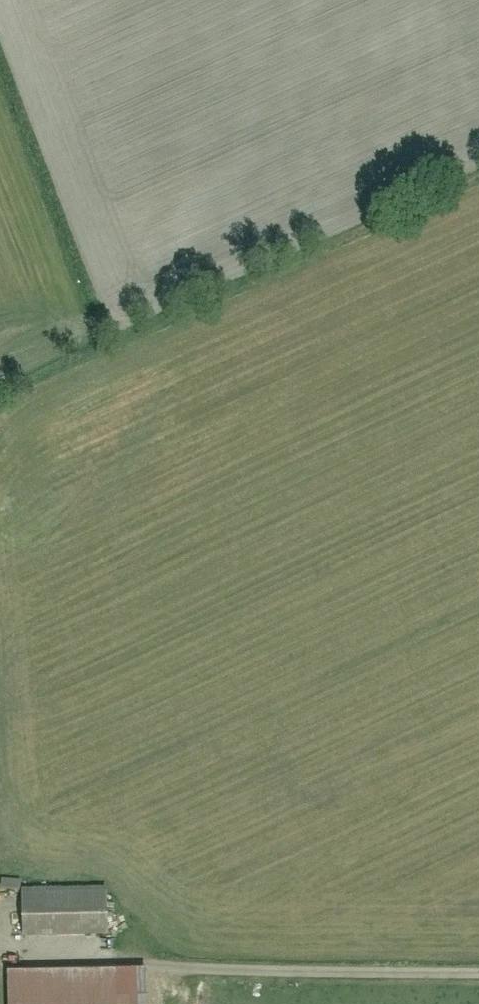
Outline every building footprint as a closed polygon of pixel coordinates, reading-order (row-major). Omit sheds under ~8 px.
[(35,891),(35,936),(116,937),(117,892),(35,891)] [(10,1003),(126,1003),(126,977),(11,976),(10,1003)]
